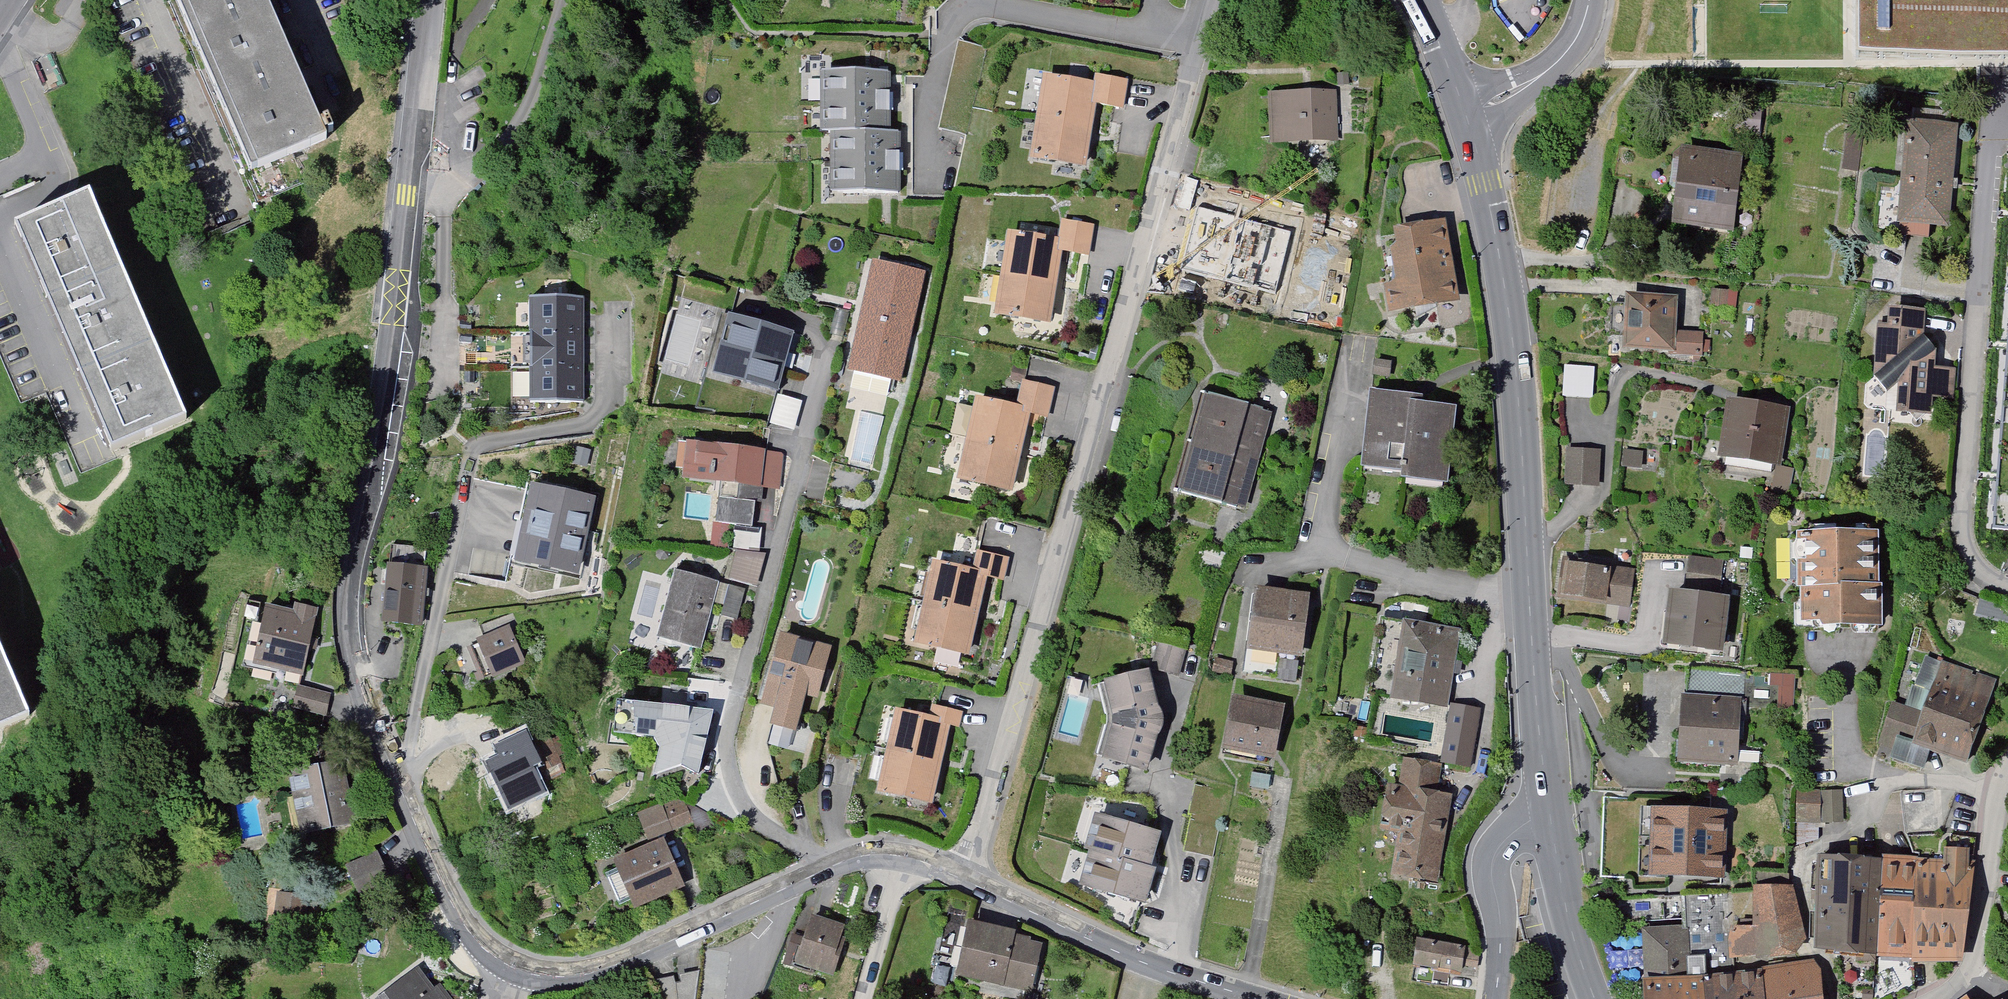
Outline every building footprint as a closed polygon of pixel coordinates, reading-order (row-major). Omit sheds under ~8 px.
[(262,171),(341,136),(281,0),(187,0),(262,171)] [(1864,54),(1998,56),(2007,56),(2007,0),(1866,0),(1864,54)] [(897,73),(833,71),(831,126),(847,126),(845,194),(904,195),(906,132),(896,132),(897,73)] [(1098,83),(1049,75),(1036,152),(1085,160),(1095,100),(1124,104),(1128,80),(1099,75),(1098,83)] [(1335,93),(1274,94),(1276,141),(1336,139),(1335,93)] [(1764,114),(1744,113),(1742,140),(1761,141),(1764,114)] [(1958,126),(1911,121),(1900,236),(1929,239),(1930,223),(1948,225),(1958,126)] [(1862,128),(1847,127),(1842,169),(1857,171),(1862,128)] [(1747,155),(1681,146),(1671,222),(1737,230),(1747,155)] [(100,195),(23,227),(117,447),(193,415),(100,195)] [(1291,231),(1199,206),(1183,266),(1275,291),(1291,231)] [(1063,241),(1013,231),(997,309),(1049,319),(1063,248),(1088,253),(1093,227),(1066,222),(1063,241)] [(1445,224),(1398,227),(1402,283),(1388,284),(1390,302),(1451,298),(1445,224)] [(924,273),(872,262),(848,370),(900,382),(924,273)] [(1678,292),(1629,289),(1625,347),(1673,350),(1672,361),(1704,363),(1706,331),(1676,329),(1678,292)] [(584,298),(531,298),(531,400),(583,400),(584,298)] [(1926,310),(1894,308),(1893,324),(1879,323),(1877,372),(1903,374),(1901,410),(1933,412),(1934,400),(1956,401),(1958,368),(1936,367),(1937,344),(1924,343),(1926,310)] [(795,336),(731,318),(714,378),(779,396),(795,336)] [(1597,370),(1568,368),(1566,398),(1595,399),(1597,370)] [(1020,407),(981,396),(960,476),(1009,488),(1030,410),(1048,414),(1054,387),(1027,380),(1020,407)] [(1422,396),(1374,391),(1367,462),(1410,466),(1409,476),(1447,480),(1455,407),(1422,403),(1422,396)] [(774,395),(768,424),(794,430),(801,401),(774,395)] [(1790,406),(1730,396),(1719,453),(1779,464),(1790,406)] [(1267,414),(1207,400),(1185,489),(1245,504),(1267,414)] [(781,454),(691,444),(688,471),(725,476),(720,514),(773,520),(781,454)] [(1626,447),(1625,465),(1645,465),(1644,449),(1626,447)] [(1602,451),(1570,450),(1570,484),(1602,485),(1602,451)] [(1998,465),(1993,528),(2007,529),(2007,466),(1998,465)] [(597,503),(536,485),(512,565),(572,583),(597,503)] [(1880,529),(1801,531),(1803,620),(1882,618),(1880,529)] [(415,548),(395,547),(394,563),(388,562),(386,623),(424,624),(427,567),(415,567),(415,548)] [(978,573),(938,562),(918,636),(970,650),(991,574),(1003,578),(1008,561),(983,554),(978,573)] [(761,565),(737,557),(729,579),(754,587),(761,565)] [(1725,562),(1693,558),(1689,588),(1673,586),(1665,645),(1722,652),(1729,598),(1720,596),(1725,562)] [(1634,572),(1569,560),(1562,593),(1627,606),(1634,572)] [(716,581),(678,571),(662,635),(700,644),(716,581)] [(726,586),(719,613),(739,618),(745,590),(726,586)] [(1311,597),(1261,587),(1250,645),(1299,654),(1311,597)] [(1985,599),(1981,617),(2007,624),(2007,605),(1985,599)] [(294,613),(268,607),(256,661),(303,672),(317,610),(296,605),(294,613)] [(1457,633),(1385,619),(1371,693),(1444,706),(1457,633)] [(512,626),(476,641),(491,678),(527,662),(512,626)] [(837,643),(787,628),(764,702),(779,707),(774,724),(797,731),(808,696),(820,700),(837,643)] [(1186,652),(1163,645),(1157,666),(1179,673),(1186,652)] [(1244,650),(1242,661),(1273,667),(1275,655),(1244,650)] [(28,724),(0,656),(0,735),(28,724)] [(1995,685),(1929,659),(1909,710),(1898,705),(1880,750),(1922,767),(1931,746),(1966,760),(1995,685)] [(1774,671),(1773,681),(1785,683),(1781,711),(1797,713),(1802,674),(1774,671)] [(1743,676),(1693,674),(1692,694),(1685,694),(1682,765),(1740,767),(1743,676)] [(1149,677),(1105,687),(1115,728),(1104,767),(1147,778),(1161,726),(1149,677)] [(330,697),(303,690),(298,707),(325,714),(330,697)] [(1283,705),(1236,696),(1226,748),(1273,757),(1283,705)] [(715,712),(616,705),(614,741),(654,745),(660,754),(651,784),(695,793),(715,712)] [(1477,766),(1479,706),(1446,705),(1444,765),(1477,766)] [(934,723),(902,715),(882,792),(932,805),(950,735),(958,737),(964,717),(937,710),(934,723)] [(500,755),(486,761),(510,810),(549,791),(536,765),(543,762),(526,729),(495,744),(500,755)] [(344,761),(295,767),(302,827),(351,821),(344,761)] [(1425,765),(1407,763),(1404,789),(1391,787),(1386,829),(1404,831),(1400,873),(1441,878),(1450,796),(1422,793),(1425,765)] [(1942,793),(1908,794),(1910,832),(1944,830),(1942,793)] [(1847,794),(1802,794),(1802,824),(1847,824),(1847,794)] [(686,802),(647,815),(654,834),(693,821),(686,802)] [(1738,809),(1659,806),(1656,880),(1734,883),(1738,809)] [(1155,841),(1099,821),(1088,853),(1096,856),(1085,888),(1142,909),(1154,877),(1143,873),(1155,841)] [(681,885),(661,843),(618,863),(639,905),(681,885)] [(1882,860),(1822,855),(1821,941),(1878,948),(1916,950),(1916,960),(1958,960),(1971,849),(1948,847),(1945,861),(1920,863),(1882,860)] [(381,857),(353,864),(361,897),(389,890),(381,857)] [(1798,884),(1757,884),(1758,927),(1733,928),(1733,954),(1799,953),(1798,884)] [(306,899),(281,896),(279,914),(304,917),(306,899)] [(848,921),(811,908),(802,934),(793,931),(784,959),(830,974),(848,921)] [(1009,931),(975,922),(961,973),(1030,991),(1042,945),(1008,936),(1009,931)] [(1808,965),(1766,973),(1705,981),(1688,980),(1689,929),(1648,929),(1649,976),(1648,998),(1819,998),(1818,974),(1808,965)] [(1479,954),(1424,942),(1417,971),(1472,984),(1479,954)] [(658,998),(703,998),(706,967),(655,979),(658,998)] [(420,973),(384,998),(439,998),(420,973)]
